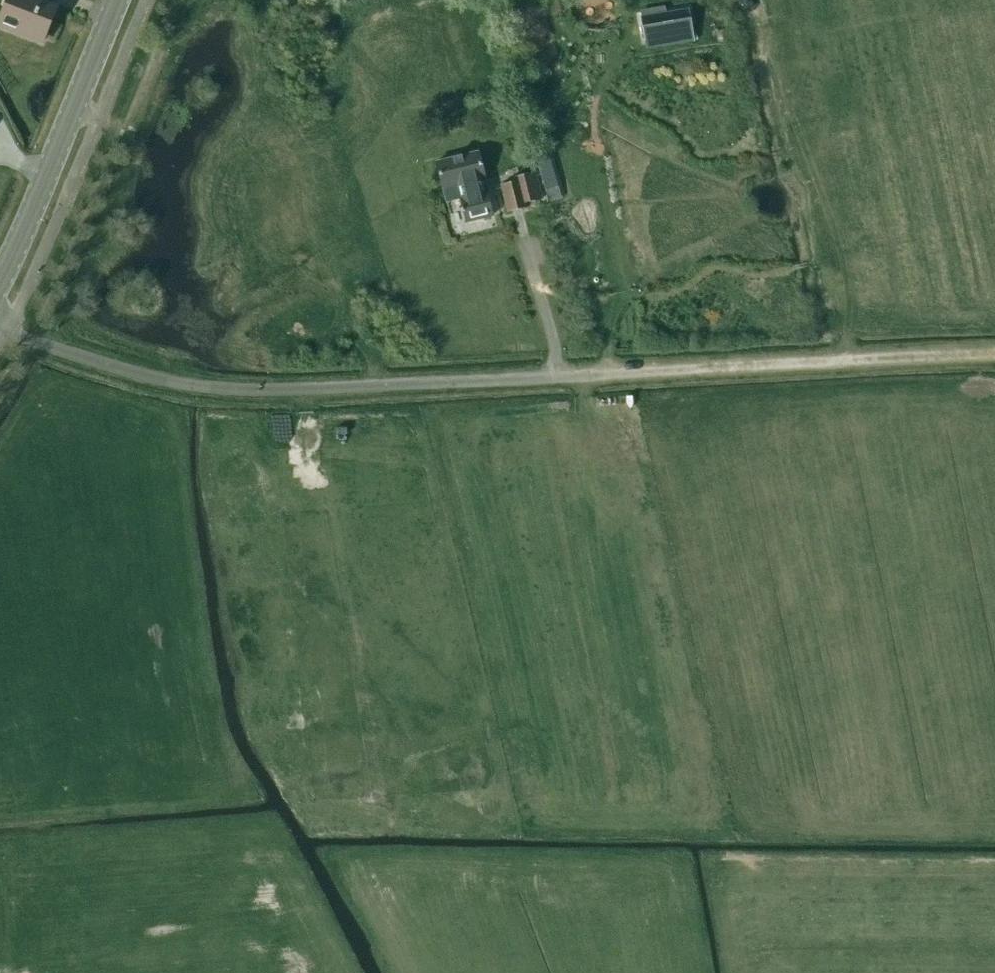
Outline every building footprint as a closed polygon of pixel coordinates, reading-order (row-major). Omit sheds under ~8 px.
[(56,8),(37,0),(7,0),(0,19),(0,27),(42,44),(43,40),(52,18),(56,8)] [(688,10),(641,18),(644,39),(692,31),(688,10)] [(437,162),(447,202),(461,198),(467,221),(480,218),(492,215),(486,192),(489,191),(486,180),(479,151),(437,162)] [(500,187),(506,213),(517,211),(522,209),(526,208),(525,204),(542,200),(534,173),(517,178),(518,182),(500,187)]
